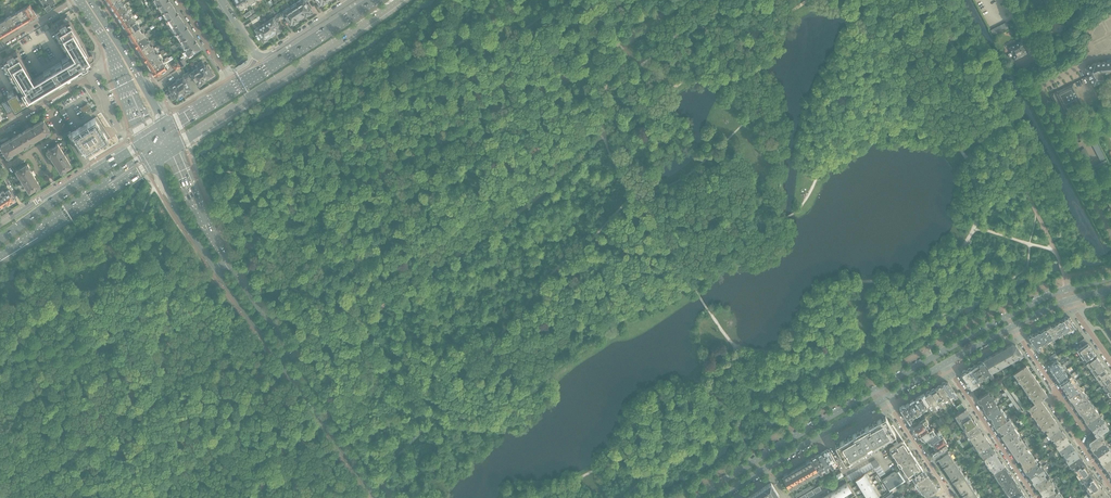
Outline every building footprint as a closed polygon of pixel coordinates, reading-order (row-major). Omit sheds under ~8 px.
[(55,0),(40,0),(43,5),(42,5),(43,6),(45,10),(46,9),(51,6),(54,4),(54,3),(53,4),(52,2),(55,0)] [(125,4),(122,0),(117,0),(116,0),(116,2),(114,3),(113,3),(109,5),(109,6),(110,9),(112,9),(113,11),(117,9),(118,9),(120,8),(120,6),(125,4)] [(173,6),(169,0),(170,0),(153,0),(156,5),(155,6),(156,7),(157,6),(162,13),(173,6)] [(255,0),(235,0),(238,6),(240,9),(241,9),(242,10),(243,9),(242,8),(249,4),(250,5),(251,4),(250,3),(255,0)] [(307,3),(306,1),(307,0),(308,1),(310,0),(301,0),(296,3),(301,10),(301,9),(305,14),(306,16),(311,13),(309,12),(311,10),(310,7),(311,6),(309,3),(307,4),(307,3)] [(305,14),(301,9),(301,10),(296,3),(290,7),(298,19),(305,14)] [(37,15),(33,10),(29,4),(26,5),(27,6),(34,17),(37,15)] [(124,11),(128,9),(134,5),(133,4),(129,6),(127,7),(125,4),(120,6),(120,8),(118,9),(117,9),(113,11),(113,12),(114,14),(116,14),(117,16),(120,14),(121,14),(124,13),(124,11)] [(34,17),(27,6),(16,12),(23,23),(34,17)] [(171,27),(182,20),(178,14),(179,14),(177,11),(176,11),(173,6),(162,13),(166,19),(165,20),(165,21),(166,20),(171,27)] [(298,19),(290,7),(281,13),(281,12),(278,14),(281,19),(284,17),(284,16),(285,15),(287,18),(285,19),(288,22),(289,21),(291,24),(298,19)] [(128,18),(132,15),(128,9),(124,11),(124,13),(121,14),(120,14),(117,16),(117,17),(117,18),(118,20),(119,20),(121,22),(120,22),(121,23),(124,20),(126,20),(128,19),(128,18)] [(23,23),(16,12),(6,18),(13,29),(19,25),(23,23)] [(278,21),(281,19),(278,14),(275,16),(268,21),(275,33),(276,32),(277,33),(277,34),(281,31),(280,29),(279,29),(281,27),(277,22),(278,21)] [(131,23),(136,20),(132,15),(128,18),(128,19),(126,20),(124,20),(121,23),(120,24),(122,26),(123,26),(124,28),(128,25),(129,26),(131,24),(131,23)] [(6,57),(3,59),(4,60),(3,61),(4,62),(21,91),(20,92),(22,94),(19,96),(16,91),(7,96),(6,97),(11,105),(12,104),(14,109),(15,109),(30,100),(31,100),(30,99),(33,97),(34,99),(34,98),(34,99),(35,98),(75,74),(74,73),(76,73),(78,71),(79,71),(78,70),(80,69),(80,70),(81,70),(81,69),(82,70),(82,69),(83,69),(84,69),(84,68),(86,67),(87,66),(88,66),(88,65),(89,64),(90,64),(91,63),(90,62),(90,61),(92,60),(93,60),(93,59),(94,58),(95,57),(95,55),(95,54),(94,53),(93,51),(91,50),(90,50),(89,50),(87,51),(70,22),(66,16),(63,18),(62,18),(56,22),(53,24),(55,28),(56,29),(56,30),(72,56),(61,63),(62,64),(45,74),(44,73),(33,79),(18,53),(17,52),(17,53),(16,51),(12,53),(10,54),(8,55),(6,56),(6,57)] [(6,18),(0,22),(0,32),(2,35),(13,29),(6,18)] [(139,28),(140,27),(138,24),(139,24),(136,20),(131,23),(131,24),(129,26),(128,25),(124,28),(124,29),(126,32),(127,32),(128,34),(127,34),(128,35),(132,32),(133,32),(139,28)] [(191,33),(187,28),(188,28),(186,24),(185,25),(182,20),(171,27),(175,33),(174,34),(174,35),(175,34),(180,40),(191,33)] [(275,33),(268,21),(262,25),(270,36),(270,37),(270,38),(271,38),(272,38),(274,36),(274,35),(273,34),(275,33)] [(270,36),(262,25),(256,29),(256,30),(255,31),(257,35),(256,35),(259,40),(262,38),(264,42),(268,39),(267,38),(268,38),(270,36)] [(1003,31),(1000,25),(991,30),(994,36),(996,35),(1003,31)] [(140,38),(144,35),(145,34),(142,31),(141,31),(139,28),(133,32),(132,32),(128,35),(129,38),(130,38),(131,38),(132,39),(132,40),(132,41),(133,43),(140,39),(140,38)] [(198,48),(200,47),(196,42),(197,42),(195,38),(194,39),(191,33),(180,40),(184,47),(183,48),(184,49),(185,48),(186,51),(185,51),(187,55),(186,56),(187,56),(189,54),(190,55),(192,53),(192,52),(195,50),(196,51),(198,49),(198,48)] [(148,42),(149,41),(147,38),(146,39),(144,35),(140,38),(140,39),(133,43),(135,46),(136,46),(137,47),(136,48),(137,49),(142,45),(143,45),(148,42)] [(1027,53),(1021,41),(1009,47),(1015,59),(1019,57),(1024,55),(1027,53)] [(153,49),(154,48),(151,45),(150,45),(148,42),(143,45),(142,45),(137,49),(139,51),(140,52),(141,53),(141,54),(141,55),(142,57),(149,52),(149,51),(153,49)] [(158,56),(159,55),(157,52),(156,53),(153,49),(149,51),(149,52),(142,57),(144,60),(145,60),(146,61),(145,62),(146,62),(151,59),(152,59),(157,56),(158,56)] [(157,66),(163,62),(161,58),(160,59),(158,56),(157,56),(152,59),(151,59),(146,62),(148,65),(149,66),(150,67),(150,68),(150,69),(151,70),(157,67),(157,66)] [(213,74),(211,70),(210,68),(209,69),(206,65),(205,65),(204,65),(204,64),(202,61),(198,63),(196,60),(193,62),(195,66),(196,67),(197,69),(204,79),(213,74)] [(1097,62),(1096,61),(1095,62),(1087,66),(1086,67),(1095,84),(1106,79),(1102,73),(1110,72),(1110,61),(1097,62)] [(160,73),(168,68),(167,68),(169,67),(166,64),(165,65),(163,62),(157,66),(157,67),(151,70),(151,71),(152,70),(153,72),(153,73),(155,77),(156,76),(156,77),(160,74),(160,73)] [(205,80),(204,79),(197,69),(190,73),(189,72),(186,74),(189,79),(192,77),(191,77),(192,76),(194,78),(192,79),(194,82),(196,81),(197,84),(200,83),(201,84),(205,81),(205,80)] [(189,85),(188,82),(186,83),(185,81),(186,80),(186,81),(189,79),(186,74),(183,75),(183,76),(176,81),(182,92),(184,94),(189,91),(188,90),(190,88),(188,85),(189,85)] [(182,92),(176,81),(174,79),(172,80),(167,83),(169,86),(170,87),(170,88),(169,88),(172,93),(171,93),(173,100),(174,99),(181,94),(180,93),(182,92)] [(1058,90),(1051,94),(1050,94),(1061,115),(1062,115),(1084,104),(1073,83),(1058,90)] [(12,110),(6,100),(1,103),(3,105),(2,106),(3,108),(4,108),(8,114),(13,111),(12,110)] [(91,110),(90,108),(91,108),(88,103),(80,108),(83,113),(83,112),(85,114),(91,110)] [(110,137),(107,133),(97,117),(72,133),(70,130),(68,132),(69,134),(68,135),(82,155),(93,148),(92,147),(94,146),(98,144),(99,145),(110,137)] [(49,130),(43,120),(22,133),(28,143),(29,143),(29,144),(33,141),(32,141),(39,137),(45,133),(45,134),(49,132),(49,131),(49,130)] [(20,148),(24,146),(24,147),(28,144),(27,144),(28,143),(22,133),(0,145),(6,156),(7,155),(8,156),(11,154),(11,153),(15,151),(20,148)] [(63,153),(57,143),(47,150),(47,151),(49,155),(50,154),(52,159),(55,163),(60,171),(61,171),(62,172),(65,170),(65,169),(71,165),(65,155),(67,154),(65,152),(63,153)] [(39,185),(31,171),(29,168),(30,167),(27,164),(26,164),(26,163),(15,170),(29,191),(35,187),(36,188),(39,186),(39,185)] [(13,196),(11,193),(13,193),(11,190),(10,191),(9,189),(4,192),(3,190),(0,192),(8,205),(11,202),(13,203),(14,202),(15,200),(15,199),(13,196)] [(1110,196),(1105,199),(1103,200),(1110,216),(1110,197),(1110,196)] [(1076,326),(1071,319),(1069,317),(1067,316),(1062,319),(1070,330),(1072,333),(1075,331),(1073,329),(1076,326)] [(1070,330),(1062,319),(1061,320),(1059,319),(1056,322),(1056,321),(1056,322),(1064,333),(1064,334),(1070,330)] [(1064,333),(1056,322),(1053,324),(1052,324),(1051,325),(1058,335),(1058,336),(1064,333)] [(1058,335),(1051,325),(1050,324),(1046,327),(1053,338),(1058,335)] [(1053,338),(1046,327),(1044,327),(1040,330),(1047,342),(1048,342),(1053,338)] [(1047,342),(1040,330),(1038,330),(1034,333),(1042,345),(1047,342)] [(1042,345),(1034,333),(1033,333),(1029,335),(1028,338),(1031,342),(1039,353),(1041,352),(1042,346),(1042,345)] [(1076,351),(1088,342),(1084,338),(1078,342),(1080,344),(1074,348),(1076,351)] [(1080,356),(1091,348),(1092,348),(1088,342),(1076,351),(1080,356)] [(1023,355),(1016,345),(1012,344),(994,354),(1001,366),(1017,357),(1018,358),(1023,355)] [(1097,356),(1091,348),(1080,356),(1083,360),(1085,359),(1086,360),(1093,356),(1094,358),(1096,356),(1097,356)] [(1001,366),(994,354),(983,360),(991,372),(1001,366)] [(1097,365),(1100,363),(1098,361),(1099,361),(1099,359),(1098,357),(1096,357),(1096,356),(1094,358),(1086,363),(1091,370),(1095,366),(1096,367),(1098,365),(1097,365)] [(1052,372),(1061,366),(1057,360),(1055,361),(1054,359),(1053,358),(1052,359),(1046,363),(1048,366),(1052,372)] [(991,372),(983,360),(981,361),(980,361),(978,362),(977,363),(977,364),(988,379),(990,377),(990,378),(993,376),(991,372)] [(1102,371),(1102,370),(1104,368),(1102,367),(1103,366),(1103,365),(1102,363),(1101,363),(1100,363),(1097,365),(1098,365),(1096,367),(1095,366),(1091,370),(1095,375),(1099,372),(1100,373),(1102,371)] [(988,379),(977,364),(972,367),(981,380),(983,379),(985,380),(988,379)] [(1056,377),(1064,371),(1067,369),(1063,364),(1061,366),(1052,372),(1056,377)] [(1024,389),(1036,380),(1026,365),(1013,374),(1018,380),(1017,381),(1015,380),(1013,382),(1016,385),(1018,383),(1019,382),(1024,389)] [(981,380),(972,367),(967,370),(976,385),(980,383),(978,382),(981,380)] [(1106,376),(1108,374),(1107,372),(1107,371),(1106,369),(1104,368),(1102,370),(1102,371),(1100,373),(1099,372),(1095,375),(1098,380),(1098,381),(1097,381),(1093,383),(1092,382),(1089,384),(1090,387),(1099,381),(1103,378),(1104,378),(1106,377),(1106,376)] [(976,385),(967,370),(966,370),(965,369),(962,371),(963,371),(962,372),(962,373),(961,375),(971,388),(971,389),(976,385)] [(1059,382),(1068,376),(1071,374),(1067,369),(1064,371),(1056,377),(1059,382)] [(1069,396),(1080,388),(1071,374),(1068,376),(1059,382),(1069,396)] [(1110,381),(1110,379),(1110,378),(1110,376),(1110,374),(1108,374),(1106,376),(1106,377),(1104,378),(1103,378),(1099,381),(1103,387),(1107,384),(1108,384),(1110,382),(1110,381)] [(1040,399),(1047,394),(1036,380),(1024,389),(1034,403),(1040,399)] [(957,396),(948,382),(946,381),(945,382),(944,381),(942,383),(941,384),(950,397),(953,395),(955,397),(957,396)] [(1110,382),(1108,384),(1107,384),(1103,387),(1107,393),(1110,389),(1110,381),(1110,382)] [(951,399),(950,397),(941,384),(936,388),(944,400),(947,398),(948,401),(951,399)] [(944,400),(936,388),(930,391),(938,403),(940,406),(943,404),(942,401),(944,400)] [(1078,409),(1090,401),(1080,388),(1069,396),(1078,409)] [(938,403),(930,391),(929,390),(926,391),(926,392),(926,393),(925,394),(935,409),(938,407),(936,405),(938,403)] [(995,403),(996,402),(991,394),(990,395),(988,392),(984,394),(983,395),(980,397),(978,399),(977,399),(979,402),(980,402),(983,406),(983,407),(986,413),(997,406),(995,403)] [(936,411),(935,409),(925,394),(924,393),(919,396),(927,408),(930,406),(931,408),(931,409),(933,412),(936,411)] [(927,408),(919,396),(914,400),(913,399),(910,401),(911,401),(915,408),(916,407),(920,412),(927,408)] [(1033,414),(1045,406),(1040,399),(1034,403),(1028,407),(1033,414)] [(920,412),(916,407),(915,408),(911,401),(905,405),(913,417),(920,412)] [(1087,422),(1099,414),(1090,401),(1078,409),(1087,422)] [(965,407),(962,402),(956,406),(959,411),(965,407)] [(913,417),(905,405),(903,405),(901,406),(901,409),(910,422),(914,419),(913,417)] [(1006,416),(1003,412),(1000,408),(999,408),(997,406),(986,413),(989,416),(992,420),(992,421),(996,427),(1006,419),(1005,417),(1006,416)] [(1045,428),(1055,420),(1045,406),(1033,414),(1043,429),(1045,428)] [(976,422),(971,415),(966,408),(965,408),(955,415),(965,430),(976,422)] [(1105,430),(1108,427),(1099,414),(1087,422),(1097,435),(1100,433),(1102,432),(1105,430)] [(893,429),(888,420),(885,416),(884,417),(883,417),(882,417),(882,418),(876,421),(875,421),(874,422),(874,423),(873,423),(883,441),(893,435),(897,441),(898,443),(903,440),(903,439),(902,439),(898,433),(896,433),(895,433),(895,432),(896,431),(894,429),(893,429)] [(928,426),(926,424),(928,423),(924,418),(919,421),(920,423),(918,424),(913,428),(917,434),(928,426)] [(946,425),(941,418),(936,421),(940,426),(937,428),(938,431),(939,430),(940,429),(942,428),(946,425)] [(1012,426),(1014,425),(1015,427),(1018,425),(1017,424),(1015,425),(1013,422),(1012,422),(1009,418),(1006,419),(996,427),(998,429),(1000,429),(1003,434),(1002,435),(1006,441),(1017,434),(1012,426)] [(1059,428),(1058,427),(1059,426),(1057,425),(1056,424),(1057,424),(1055,420),(1045,428),(1047,430),(1045,430),(1051,439),(1052,438),(1054,440),(1059,436),(1061,438),(1065,435),(1062,431),(1061,431),(1060,430),(1060,428),(1059,428)] [(986,437),(981,430),(976,422),(965,430),(974,445),(986,437)] [(883,441),(873,423),(872,424),(871,424),(870,424),(869,425),(864,428),(863,428),(862,428),(862,429),(861,430),(860,430),(870,448),(883,441)] [(935,434),(934,433),(931,428),(930,429),(928,426),(917,434),(919,436),(920,436),(922,439),(923,438),(925,441),(927,439),(935,434)] [(870,448),(860,430),(859,431),(858,431),(857,432),(851,436),(850,435),(850,436),(849,436),(849,437),(848,438),(858,455),(870,448)] [(933,443),(943,437),(939,430),(938,431),(934,433),(935,434),(927,439),(928,442),(929,441),(931,445),(933,443)] [(1093,449),(1105,441),(1103,438),(1104,438),(1100,433),(1097,435),(1089,441),(1089,443),(1091,446),(1091,447),(1092,448),(1093,448),(1093,449)] [(1025,443),(1023,440),(1021,437),(1020,438),(1017,434),(1006,441),(1016,456),(1027,448),(1029,447),(1026,442),(1025,443)] [(1069,442),(1068,441),(1069,440),(1067,440),(1067,439),(1067,437),(1065,435),(1061,438),(1059,436),(1054,440),(1057,444),(1056,445),(1061,453),(1063,452),(1065,456),(1071,452),(1069,450),(1074,447),(1072,445),(1071,445),(1070,444),(1070,442),(1069,442)] [(946,443),(947,443),(943,437),(933,443),(936,447),(934,448),(936,450),(946,443)] [(995,451),(990,444),(986,437),(974,445),(984,458),(995,451)] [(858,455),(848,438),(847,438),(846,438),(845,438),(845,439),(844,440),(839,443),(838,442),(837,443),(837,444),(835,445),(845,462),(846,462),(849,467),(851,466),(848,461),(858,455)] [(910,450),(907,445),(903,440),(898,443),(897,441),(894,443),(894,442),(892,444),(893,446),(889,449),(896,459),(910,450)] [(1109,447),(1105,441),(1093,449),(1093,450),(1094,451),(1095,451),(1101,459),(1100,460),(1102,462),(1103,462),(1110,456),(1110,450),(1109,447)] [(938,458),(948,451),(946,448),(948,446),(946,443),(936,450),(932,453),(933,455),(933,456),(934,458),(935,458),(935,459),(936,459),(938,458)] [(1078,456),(1079,455),(1077,454),(1077,453),(1077,452),(1074,447),(1069,450),(1071,452),(1065,456),(1067,458),(1066,459),(1071,467),(1073,466),(1074,468),(1079,465),(1081,467),(1085,464),(1082,459),(1081,459),(1080,458),(1080,457),(1079,457),(1078,456)] [(1035,457),(1033,455),(1031,452),(1030,452),(1027,448),(1016,456),(1018,459),(1022,463),(1021,464),(1025,470),(1037,462),(1034,458),(1035,457)] [(836,461),(829,450),(826,449),(822,451),(830,465),(831,467),(834,466),(832,464),(836,461)] [(916,459),(913,454),(910,450),(896,459),(903,468),(916,459)] [(958,465),(948,451),(948,450),(948,451),(938,458),(947,472),(958,465)] [(830,465),(822,451),(817,455),(825,468),(826,471),(828,469),(827,467),(830,465)] [(1004,465),(1000,458),(995,451),(984,458),(993,472),(1004,465)] [(825,468),(817,455),(811,458),(818,472),(820,474),(822,473),(821,470),(825,468)] [(1103,462),(1103,463),(1104,465),(1105,465),(1110,473),(1110,474),(1110,475),(1110,456),(1103,462)] [(818,472),(811,458),(806,461),(807,462),(797,467),(805,480),(818,472)] [(923,469),(920,464),(916,459),(903,468),(902,468),(897,472),(894,472),(882,480),(890,492),(898,486),(901,485),(907,481),(909,479),(909,478),(923,469)] [(1046,473),(1043,468),(1050,463),(1049,461),(1045,463),(1046,464),(1043,466),(1042,467),(1040,464),(1038,465),(1037,462),(1025,470),(1034,483),(1046,476),(1045,474),(1046,473)] [(1090,473),(1090,471),(1089,471),(1088,470),(1089,469),(1087,468),(1087,467),(1087,466),(1085,464),(1081,467),(1079,465),(1074,468),(1077,472),(1076,473),(1078,477),(1077,478),(1076,478),(1073,480),(1075,482),(1078,480),(1079,479),(1082,481),(1083,481),(1086,485),(1091,481),(1089,479),(1094,476),(1092,474),(1091,474),(1090,473)] [(967,479),(958,465),(947,472),(957,486),(967,479)] [(1013,478),(1009,471),(1004,465),(993,472),(1002,486),(1013,478)] [(805,480),(797,467),(788,473),(787,472),(784,474),(784,475),(783,476),(788,486),(790,489),(805,480)] [(916,482),(927,475),(923,469),(909,478),(909,479),(907,481),(909,483),(911,481),(913,484),(916,482)] [(858,484),(870,477),(867,472),(855,479),(858,484)] [(936,489),(931,482),(927,475),(916,482),(919,487),(917,488),(918,490),(916,492),(917,493),(920,491),(919,490),(920,489),(925,496),(926,495),(926,496),(936,489)] [(1055,486),(1052,482),(1049,477),(1047,478),(1046,476),(1034,483),(1043,497),(1055,489),(1054,487),(1055,486)] [(1100,487),(1100,485),(1099,485),(1099,484),(1099,483),(1098,483),(1097,482),(1097,480),(1094,476),(1089,479),(1091,481),(1086,485),(1087,487),(1086,488),(1088,491),(1086,492),(1083,494),(1085,496),(1088,494),(1087,493),(1089,492),(1092,496),(1093,495),(1095,497),(1104,490),(1102,487),(1101,488),(1100,487)] [(871,483),(873,482),(873,481),(870,477),(858,484),(861,488),(871,483)] [(1018,485),(1013,478),(1002,486),(1010,497),(1013,497),(1023,492),(1018,485)] [(967,479),(957,486),(965,497),(969,497),(977,493),(967,479)] [(851,490),(846,482),(843,484),(842,482),(840,483),(838,485),(839,486),(836,488),(842,496),(846,493),(851,490)] [(778,496),(777,496),(778,495),(779,495),(779,494),(779,495),(772,483),(771,483),(763,488),(747,497),(775,497),(778,496)] [(873,487),(871,483),(861,488),(864,493),(873,487)] [(867,497),(878,490),(875,485),(873,487),(864,493),(867,497)] [(836,488),(834,489),(833,488),(831,489),(828,490),(830,492),(827,494),(829,497),(839,497),(842,496),(836,488)] [(1061,495),(1058,491),(1057,491),(1055,489),(1043,497),(1044,497),(1063,497),(1061,495)]
